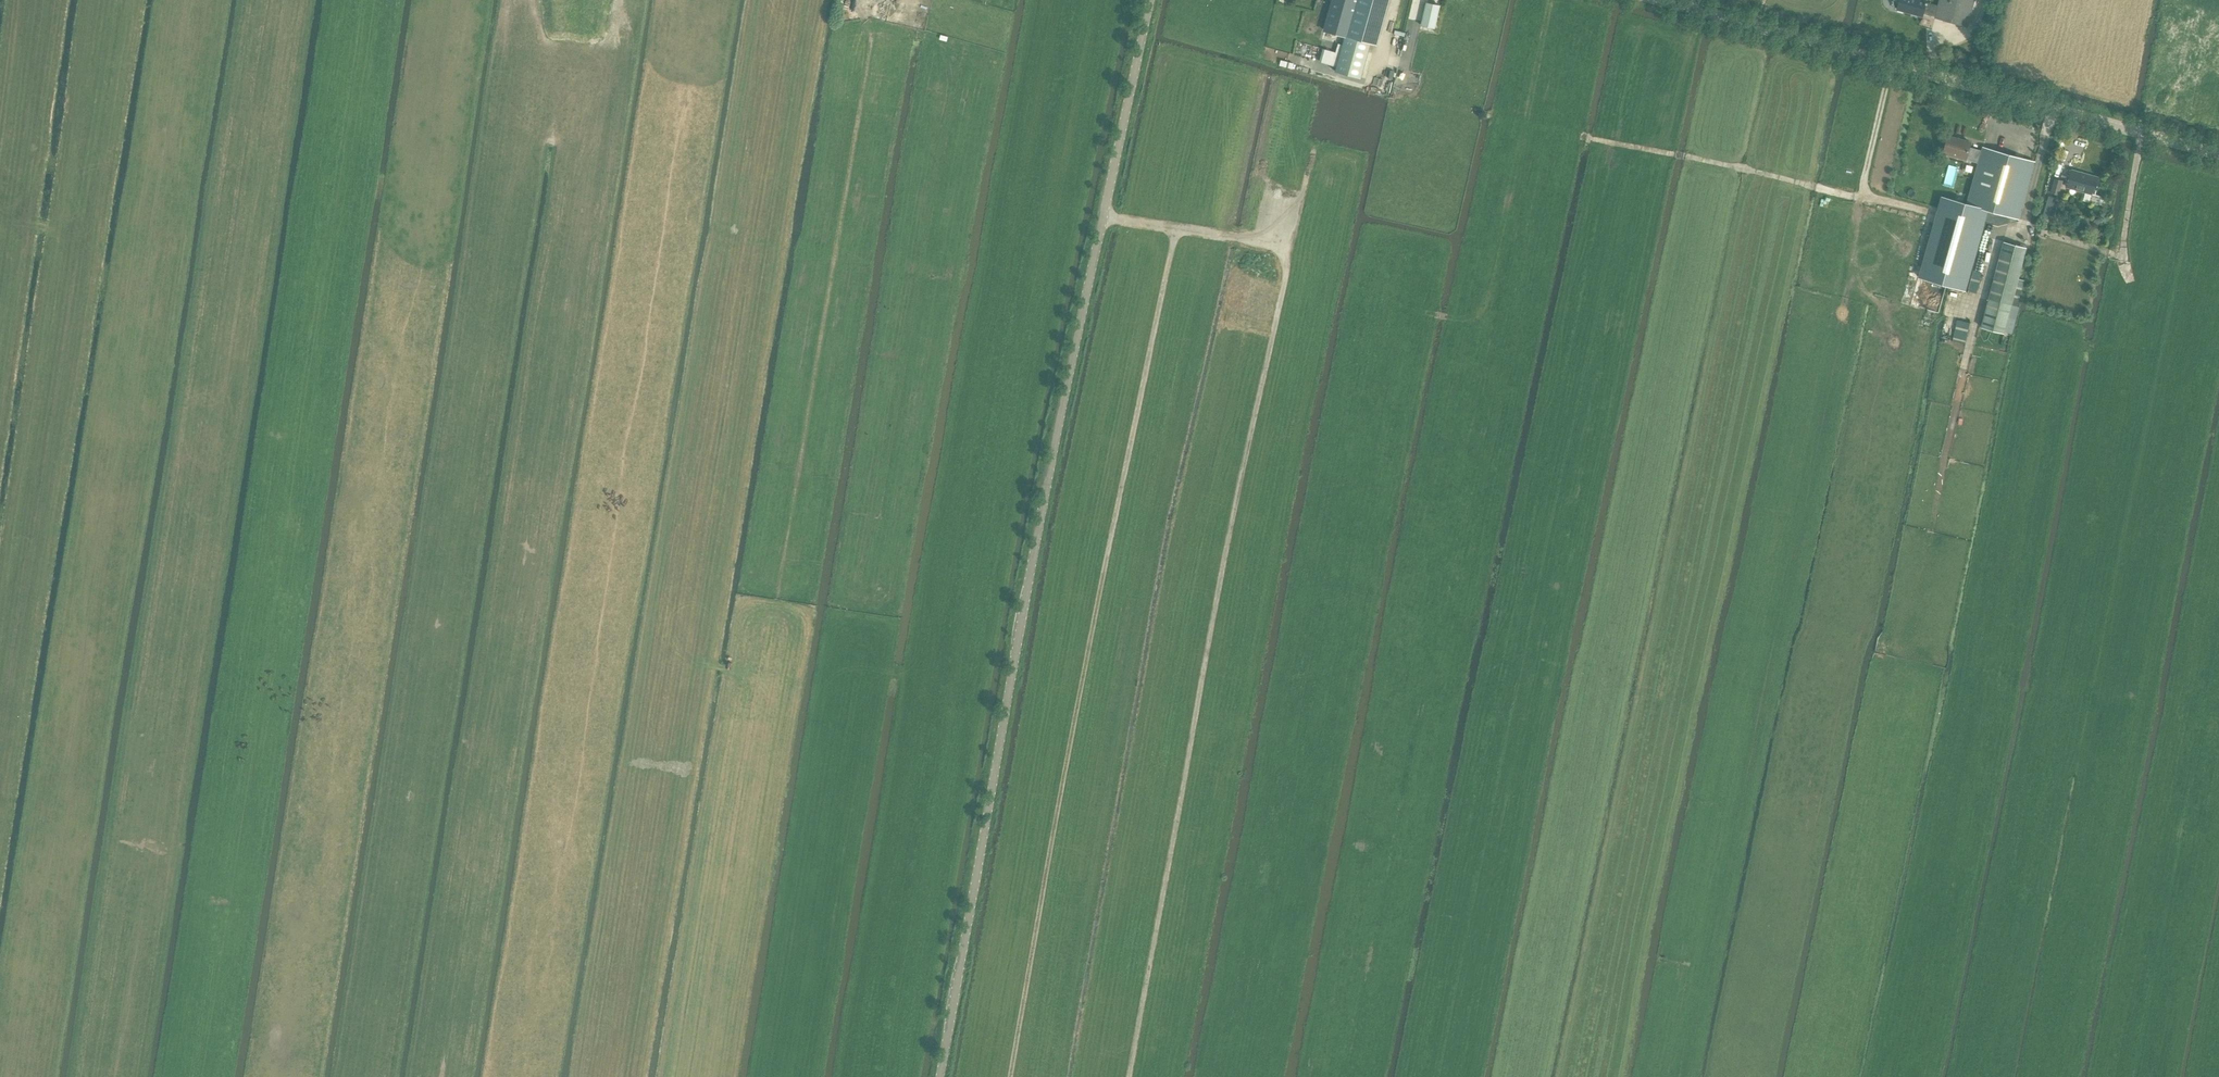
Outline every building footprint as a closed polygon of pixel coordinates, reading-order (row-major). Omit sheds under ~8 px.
[(1325,30),(1346,36),(1343,45),(1342,45),(1338,44),(1336,52),(1340,53),(1340,54),(1338,59),(1335,58),(1334,65),(1333,65),(1337,66),(1335,71),(1332,84),(1357,91),(1361,78),(1370,43),(1377,44),(1389,0),(1333,0),(1325,30)] [(1938,5),(1926,2),(1926,0),(1894,0),(1893,1),(1893,3),(1893,5),(1895,7),(1897,8),(1897,9),(1922,16),(1923,13),(1935,16),(1935,17),(1967,26),(1974,0),(1940,0),(1938,5)] [(1426,2),(1421,25),(1435,28),(1440,5),(1426,2)] [(1281,60),(1280,66),(1292,69),(1293,63),(1281,60)] [(1935,219),(1919,277),(1953,286),(1965,289),(1982,229),(1985,220),(1998,224),(2015,220),(2016,218),(2019,218),(2035,162),(1983,147),(1982,147),(1981,150),(1969,147),(1970,142),(1948,136),(1943,152),(1966,159),(1966,157),(1978,161),(1967,203),(1960,201),(1941,196),(1939,205),(1935,219)] [(2067,187),(2095,194),(2099,178),(2072,170),(2067,187)] [(2051,192),(2058,194),(2062,181),(2054,178),(2051,192)] [(2048,195),(2042,216),(2051,219),(2057,198),(2048,195)] [(2003,242),(1981,327),(2003,332),(2004,332),(2011,334),(2015,320),(2019,306),(2017,306),(2024,280),(2018,279),(2026,248),(2020,246),(2003,242)]
